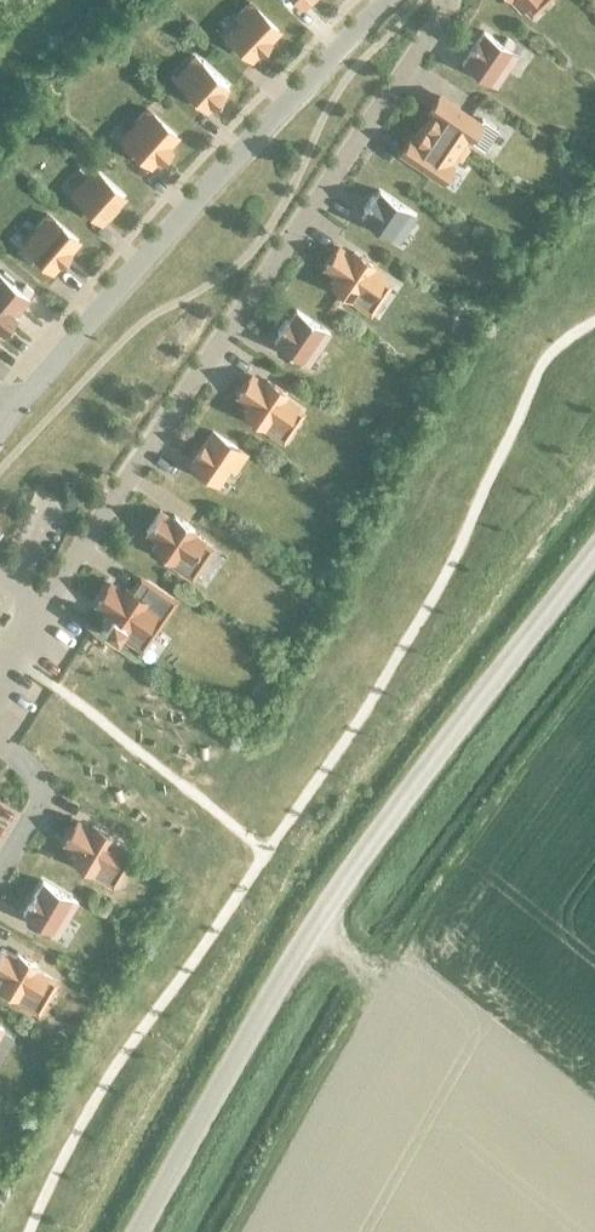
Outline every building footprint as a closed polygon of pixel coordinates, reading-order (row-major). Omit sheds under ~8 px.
[(521,9),(531,0),(512,0),(521,9)] [(227,35),(222,40),(229,47),(234,41),(251,58),(278,30),(249,1),(235,15),(240,20),(227,34),(227,35)] [(483,32),(461,64),(495,87),(506,71),(500,66),(511,50),(510,50),(514,44),(506,39),(502,45),(483,32)] [(196,68),(180,87),(204,110),(210,104),(213,106),(224,94),(221,92),(227,86),(202,62),(201,63),(195,57),(190,62),(196,68)] [(432,113),(423,127),(464,155),(468,149),(460,144),(464,138),(483,151),(497,130),(481,119),(478,123),(439,97),(430,111),(432,113)] [(125,142),(121,147),(128,154),(133,148),(150,164),(157,156),(159,159),(169,148),(167,145),(176,135),(146,108),(133,122),(138,127),(125,142)] [(411,139),(401,153),(440,180),(450,166),(447,164),(452,156),(460,161),(464,155),(423,127),(413,141),(411,139)] [(92,181),(76,198),(101,221),(122,197),(98,175),(91,169),(85,174),(92,181)] [(365,211),(360,218),(389,237),(402,217),(410,222),(414,216),(406,211),(407,210),(379,191),(374,198),(371,196),(362,209),(365,211)] [(30,261),(35,255),(52,270),(77,241),(47,214),(34,229),(40,234),(27,249),(23,254),(30,261)] [(330,261),(325,267),(338,276),(332,285),(350,297),(356,288),(368,296),(375,287),(383,292),(389,283),(381,277),(369,269),(372,265),(354,253),(351,257),(338,248),(334,255),(333,254),(329,260),(330,261)] [(0,331),(2,332),(16,315),(15,314),(28,298),(28,297),(32,292),(25,285),(20,291),(11,283),(13,281),(3,272),(1,274),(0,274),(0,331)] [(282,330),(274,342),(292,355),(301,361),(302,362),(305,357),(319,336),(327,341),(331,335),(323,330),(324,329),(295,310),(291,317),(288,315),(279,328),(282,330)] [(292,355),(288,361),(297,367),(301,361),(292,355)] [(302,411),(294,406),(282,397),(285,393),(266,381),(264,385),(251,376),(247,383),(246,383),(242,388),(243,389),(238,396),(251,404),(245,413),(263,425),(269,416),(281,425),(288,415),(296,420),(302,411)] [(212,432),(191,463),(209,476),(206,480),(214,485),(218,479),(219,479),(230,463),(236,467),(245,454),(212,432)] [(158,540),(152,549),(171,562),(177,553),(189,561),(196,551),(204,556),(210,547),(202,542),(203,541),(190,533),(193,528),(174,516),(172,520),(159,511),(145,532),(158,540)] [(106,623),(103,628),(115,637),(119,632),(121,634),(127,625),(140,633),(152,615),(160,620),(173,601),(148,584),(138,598),(125,589),(122,593),(110,585),(105,591),(101,597),(97,604),(109,612),(103,621),(106,623)] [(69,836),(65,843),(78,851),(73,860),(92,871),(97,862),(110,869),(116,859),(124,864),(130,854),(122,849),(109,842),(111,838),(92,826),(90,831),(77,823),(73,830),(72,830),(69,836)] [(77,902),(42,881),(22,914),(42,926),(38,932),(47,937),(50,931),(51,931),(61,915),(67,918),(77,902)] [(0,950),(0,976),(2,977),(0,980),(0,988),(16,998),(21,989),(34,996),(41,986),(49,990),(54,981),(46,976),(47,975),(34,968),(36,964),(17,952),(14,956),(1,948),(0,950)]
